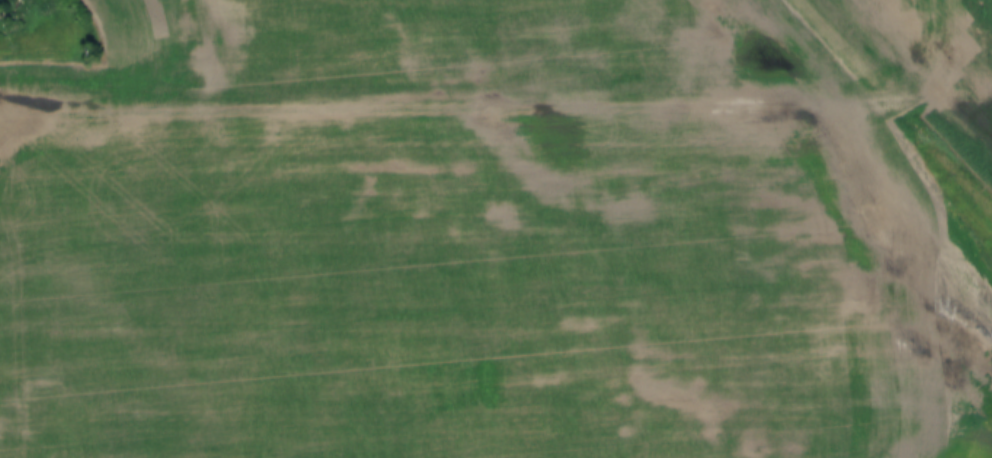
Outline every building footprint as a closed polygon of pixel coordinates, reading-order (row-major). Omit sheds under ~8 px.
[(8,9),(0,10),(0,30),(11,29),(8,9)]
